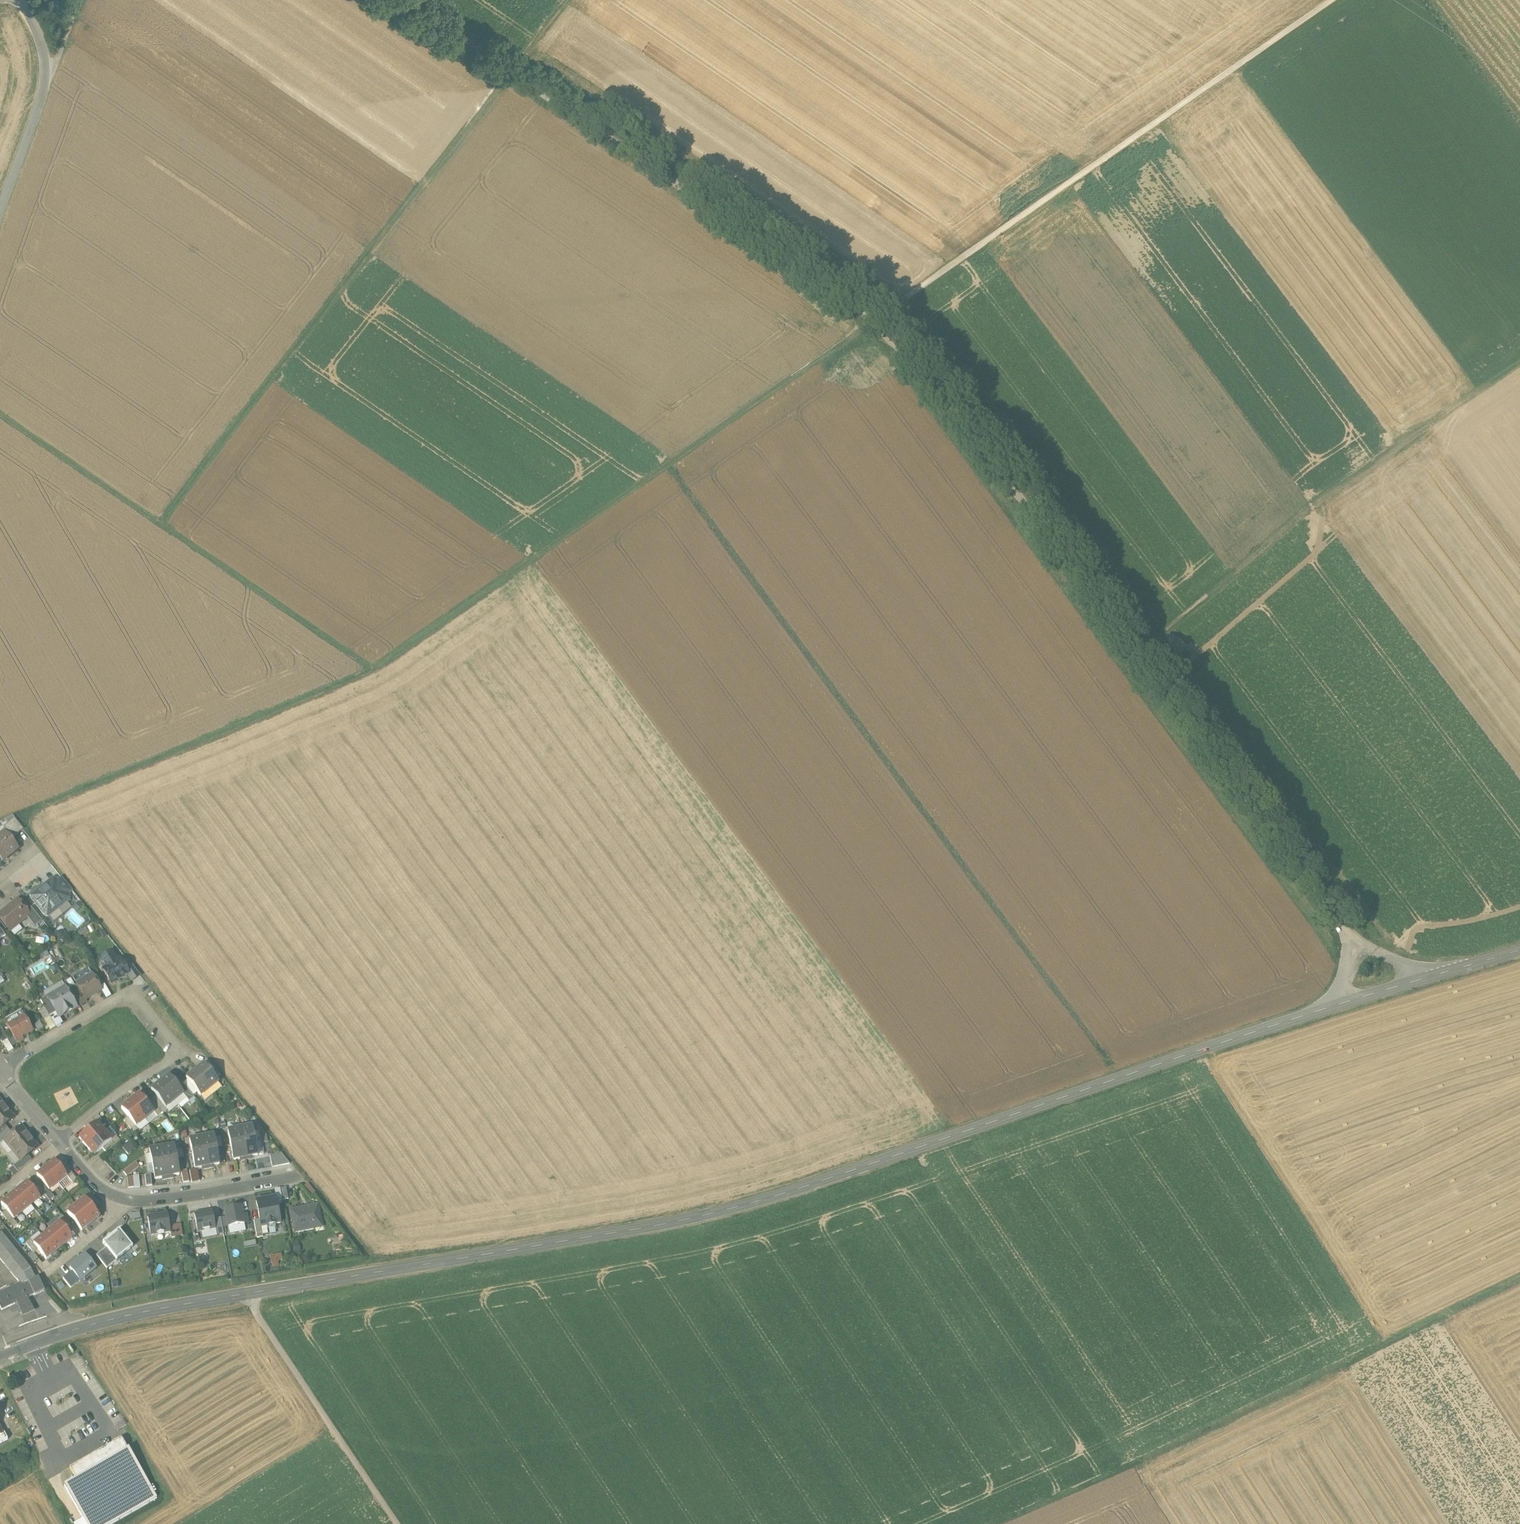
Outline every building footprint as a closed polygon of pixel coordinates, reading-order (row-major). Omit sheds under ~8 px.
[(15,819),(4,827),(12,838),(23,830),(15,819)] [(0,838),(0,857),(3,861),(18,849),(6,833),(0,838)] [(62,877),(53,885),(60,894),(64,890),(67,894),(72,890),(62,877)] [(53,885),(50,887),(47,883),(43,886),(43,889),(39,893),(35,892),(32,895),(32,898),(45,915),(48,915),(54,911),(54,908),(57,905),(60,906),(68,899),(69,896),(67,894),(64,890),(60,894),(53,885)] [(0,913),(0,917),(10,930),(11,929),(10,928),(15,924),(17,925),(27,917),(29,915),(26,910),(17,900),(0,913)] [(42,921),(30,906),(26,910),(29,915),(27,917),(35,926),(42,921)] [(121,962),(119,961),(119,960),(116,962),(112,954),(103,960),(107,967),(103,970),(111,983),(128,974),(125,969),(124,966),(122,967),(123,964),(121,962)] [(141,975),(132,965),(125,969),(128,974),(132,981),(141,975)] [(97,982),(92,975),(77,984),(78,986),(85,999),(101,989),(100,988),(97,982)] [(102,979),(97,982),(100,988),(105,985),(102,979)] [(85,999),(78,986),(71,990),(80,1005),(87,1001),(85,999)] [(48,997),(47,997),(56,1012),(58,1016),(76,1006),(65,987),(48,997)] [(56,1012),(47,997),(48,997),(48,996),(40,1000),(49,1016),(56,1012)] [(50,1018),(44,1008),(39,1011),(45,1021),(50,1018)] [(24,1015),(7,1025),(17,1043),(23,1039),(22,1037),(33,1030),(24,1015)] [(220,1074),(209,1060),(204,1063),(215,1077),(220,1074)] [(215,1077),(204,1063),(195,1070),(209,1088),(218,1081),(215,1077)] [(209,1088),(195,1070),(186,1078),(200,1096),(209,1088)] [(178,1087),(169,1075),(160,1082),(174,1100),(183,1093),(178,1087)] [(160,1082),(151,1089),(156,1096),(165,1107),(174,1100),(160,1082)] [(194,1097),(183,1083),(178,1087),(183,1093),(189,1101),(194,1097)] [(146,1102),(139,1094),(130,1101),(145,1119),(153,1112),(146,1102)] [(165,1107),(156,1096),(151,1100),(162,1112),(163,1113),(167,1110),(165,1107)] [(151,1100),(151,1098),(146,1102),(153,1112),(157,1116),(162,1112),(151,1100)] [(145,1119),(130,1101),(121,1108),(128,1116),(136,1126),(145,1119)] [(5,1107),(0,1111),(0,1128),(5,1125),(14,1117),(5,1107)] [(97,1115),(84,1126),(87,1131),(97,1123),(101,1119),(97,1115)] [(136,1126),(128,1116),(124,1120),(135,1134),(139,1130),(136,1126)] [(104,1132),(97,1123),(87,1131),(79,1138),(86,1147),(104,1132)] [(0,1128),(0,1136),(8,1129),(5,1125),(0,1128)] [(12,1134),(4,1140),(12,1150),(29,1136),(21,1126),(12,1134)] [(245,1126),(239,1127),(243,1143),(255,1141),(253,1132),(252,1126),(245,1128),(245,1126)] [(243,1143),(239,1127),(234,1128),(234,1130),(227,1131),(230,1146),(243,1143)] [(0,1136),(0,1143),(4,1140),(12,1134),(8,1129),(0,1136)] [(255,1141),(257,1151),(262,1150),(258,1131),(253,1132),(255,1141)] [(104,1132),(86,1147),(94,1155),(102,1148),(111,1140),(104,1132)] [(207,1135),(201,1136),(204,1152),(217,1150),(214,1135),(207,1136),(207,1135)] [(29,1136),(12,1150),(20,1160),(21,1160),(28,1155),(38,1146),(29,1136)] [(204,1152),(201,1136),(196,1137),(196,1139),(189,1140),(192,1155),(204,1152)] [(116,1137),(111,1140),(102,1148),(106,1153),(120,1141),(116,1137)] [(7,1154),(12,1150),(4,1140),(0,1143),(0,1146),(7,1154)] [(243,1143),(246,1160),(251,1159),(251,1157),(258,1155),(257,1151),(255,1141),(243,1143)] [(243,1143),(230,1146),(233,1160),(240,1159),(240,1161),(246,1160),(243,1143)] [(167,1144),(161,1145),(165,1161),(177,1159),(174,1145),(167,1146),(167,1144)] [(165,1161),(161,1145),(156,1146),(156,1149),(149,1150),(152,1163),(165,1161)] [(15,1164),(20,1160),(12,1150),(7,1154),(15,1164)] [(217,1150),(204,1152),(208,1169),(213,1168),(213,1166),(220,1164),(217,1150)] [(208,1169),(204,1152),(192,1155),(195,1169),(202,1168),(202,1170),(208,1169)] [(281,1154),(270,1156),(272,1167),(289,1164),(281,1154)] [(28,1155),(21,1160),(20,1160),(15,1164),(13,1166),(17,1171),(31,1159),(28,1155)] [(177,1159),(165,1161),(168,1178),(173,1177),(173,1175),(180,1174),(177,1159)] [(61,1168),(54,1160),(45,1167),(58,1183),(67,1176),(61,1168)] [(165,1161),(152,1163),(155,1179),(162,1178),(162,1180),(168,1178),(165,1161)] [(136,1162),(123,1172),(127,1176),(139,1167),(136,1162)] [(77,1179),(65,1164),(61,1168),(67,1176),(72,1182),(77,1179)] [(58,1183),(45,1167),(37,1175),(49,1190),(58,1183)] [(40,1198),(27,1182),(18,1189),(31,1205),(40,1198)] [(308,1183),(303,1187),(311,1196),(315,1192),(308,1183)] [(286,1187),(280,1188),(282,1200),(288,1199),(286,1187)] [(18,1189),(10,1196),(22,1212),(31,1205),(18,1189)] [(90,1194),(85,1199),(94,1209),(99,1205),(90,1194)] [(22,1212),(10,1196),(1,1203),(13,1219),(22,1212)] [(259,1219),(261,1226),(267,1225),(268,1228),(275,1227),(275,1224),(281,1223),(276,1197),(256,1201),(259,1219)] [(85,1199),(85,1198),(76,1205),(90,1223),(99,1216),(94,1209),(85,1199)] [(90,1223),(76,1205),(67,1213),(82,1231),(90,1223)] [(317,1205),(290,1210),(295,1232),(314,1229),(312,1222),(321,1220),(317,1205)] [(227,1217),(229,1227),(248,1223),(246,1214),(242,1215),(241,1206),(225,1209),(227,1217)] [(212,1211),(194,1215),(198,1231),(215,1228),(214,1219),(212,1211)] [(167,1214),(148,1217),(151,1235),(170,1231),(167,1214)] [(221,1218),(214,1219),(215,1228),(217,1235),(224,1234),(223,1228),(221,1218)] [(261,1226),(259,1219),(254,1220),(257,1238),(263,1236),(261,1226)] [(72,1238),(60,1223),(51,1230),(63,1245),(72,1238)] [(181,1224),(169,1226),(171,1237),(183,1235),(181,1224)] [(63,1245),(51,1230),(42,1237),(55,1252),(63,1245)] [(106,1247),(117,1260),(133,1247),(119,1230),(103,1243),(106,1247)] [(1,1233),(0,1233),(0,1259),(18,1280),(19,1284),(20,1287),(29,1283),(36,1279),(31,1270),(1,1233)] [(55,1252),(42,1237),(33,1244),(46,1259),(55,1252)] [(117,1260),(106,1247),(97,1255),(107,1268),(117,1260)] [(273,1264),(282,1264),(282,1253),(273,1253),(273,1264)] [(96,1268),(85,1255),(70,1267),(72,1270),(79,1279),(80,1280),(96,1268)] [(72,1285),(79,1279),(72,1270),(64,1276),(72,1285)] [(36,1279),(29,1283),(34,1295),(35,1295),(44,1291),(38,1278),(36,1279)] [(20,1287),(19,1284),(0,1294),(0,1307),(2,1310),(15,1304),(27,1299),(34,1295),(29,1283),(20,1287)] [(27,1299),(15,1304),(22,1319),(35,1313),(27,1299)] [(74,1523),(111,1523),(157,1498),(129,1448),(128,1449),(122,1438),(70,1468),(76,1479),(64,1485),(83,1518),(74,1523)]
